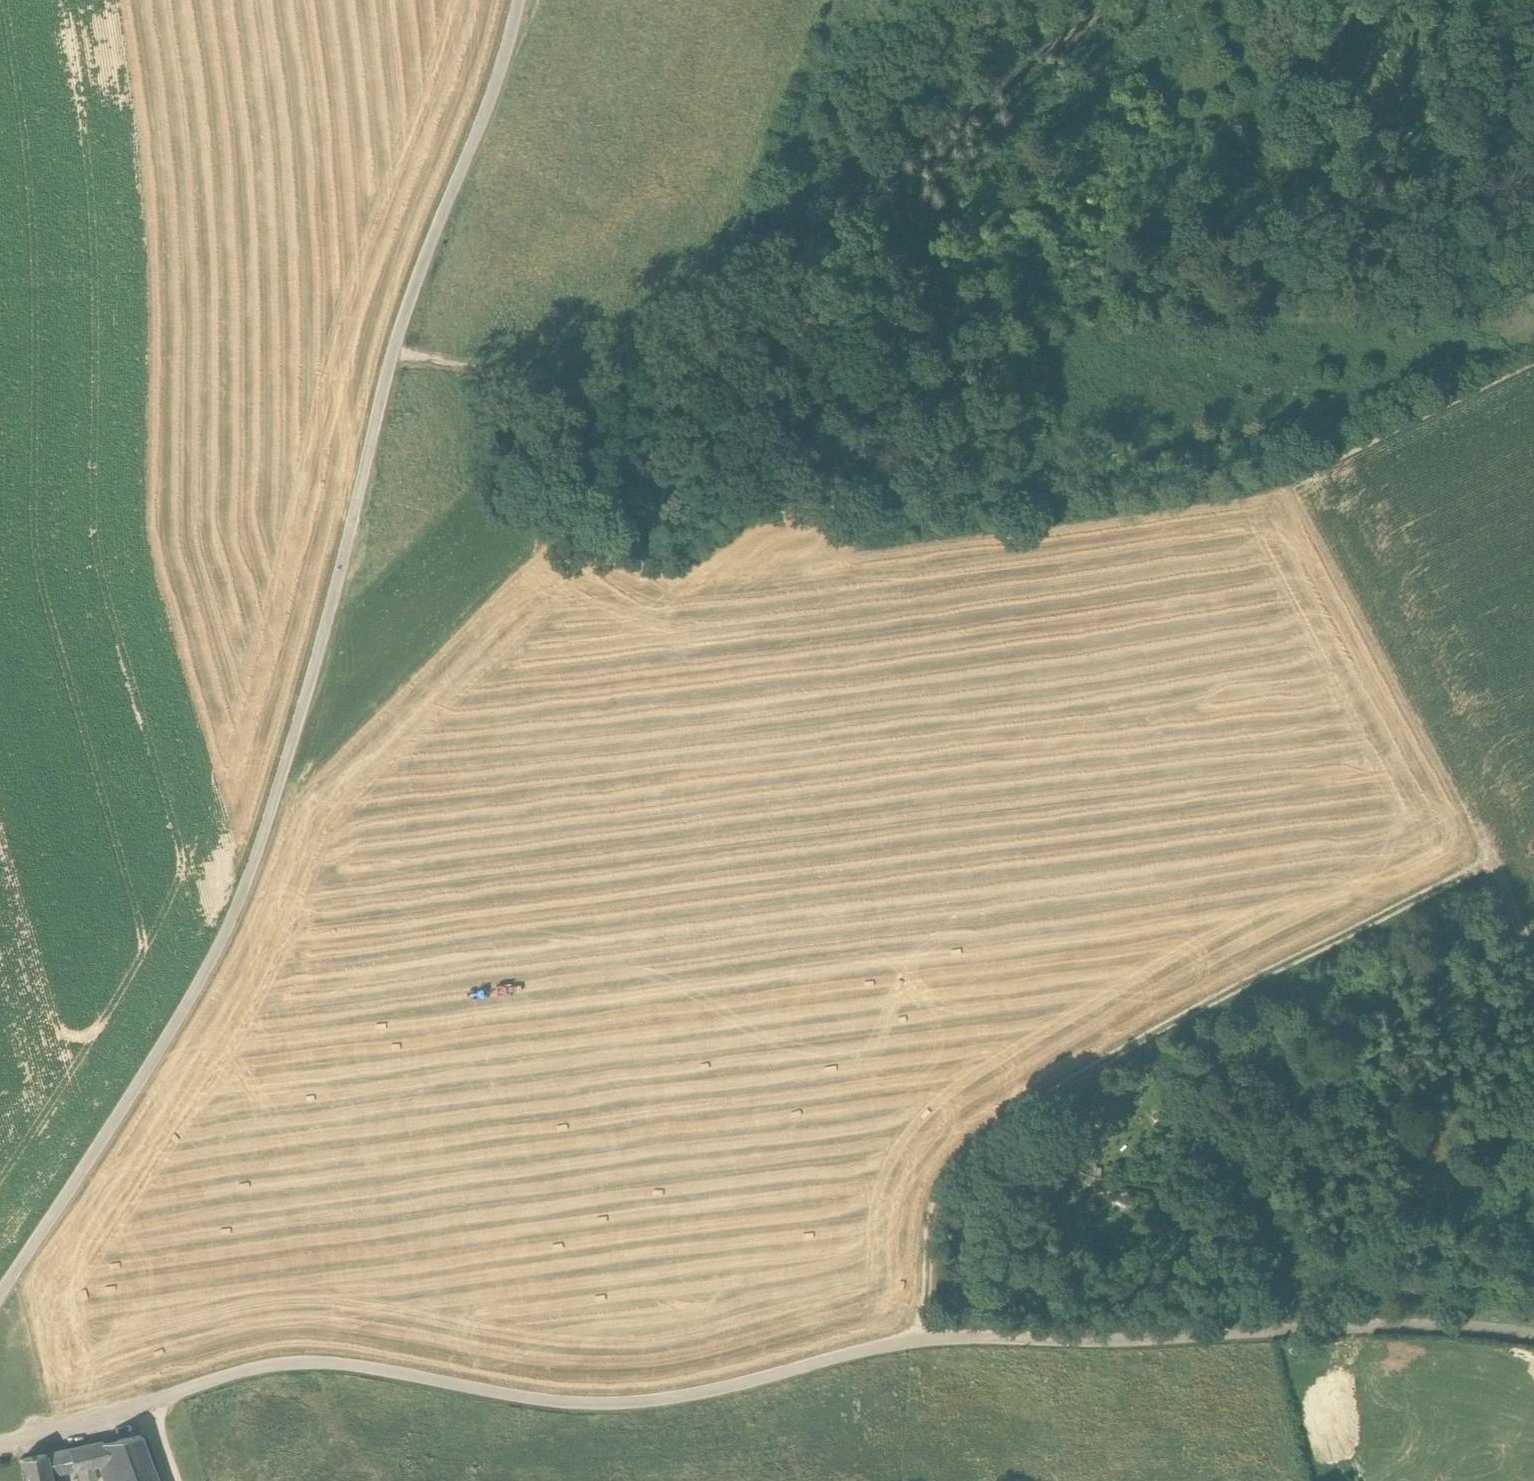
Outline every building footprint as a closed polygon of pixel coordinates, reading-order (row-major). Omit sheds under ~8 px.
[(141,1435),(23,1459),(27,1480),(53,1480),(51,1472),(102,1463),(108,1480),(115,1480),(118,1480),(119,1480),(158,1480),(141,1435)]
